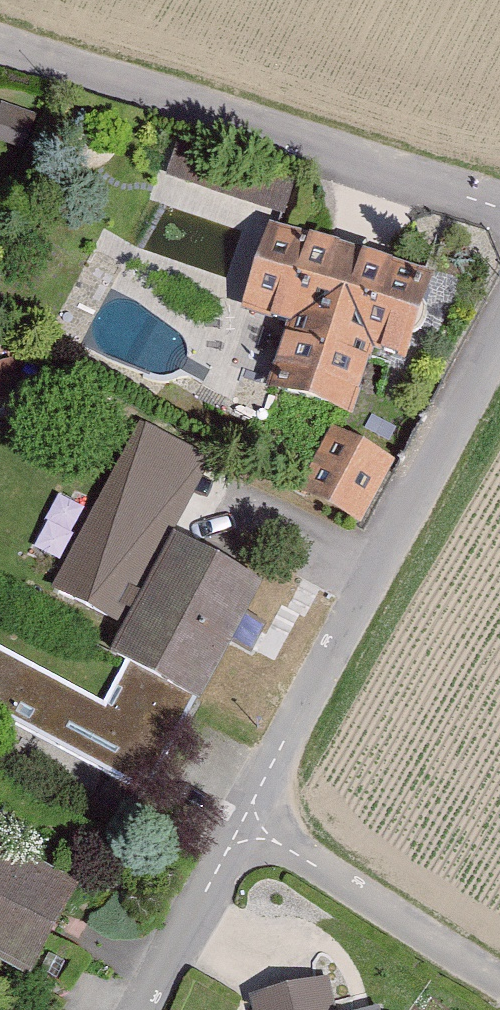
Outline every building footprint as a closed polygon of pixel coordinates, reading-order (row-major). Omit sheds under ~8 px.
[(24,152),(37,113),(2,102),(0,109),(0,144),(24,152)] [(174,141),(156,193),(270,226),(294,174),(174,141)] [(441,277),(276,229),(252,309),(296,322),(276,390),(358,414),(377,347),(417,359),(441,277)] [(332,422),(294,486),(360,513),(389,460),(332,422)] [(211,461),(136,424),(52,594),(126,631),(115,654),(202,698),(261,581),(173,537),(211,461)] [(0,842),(0,961),(33,979),(83,886),(0,842)] [(257,1009),(341,1009),(328,972),(251,993),(257,1009)]
